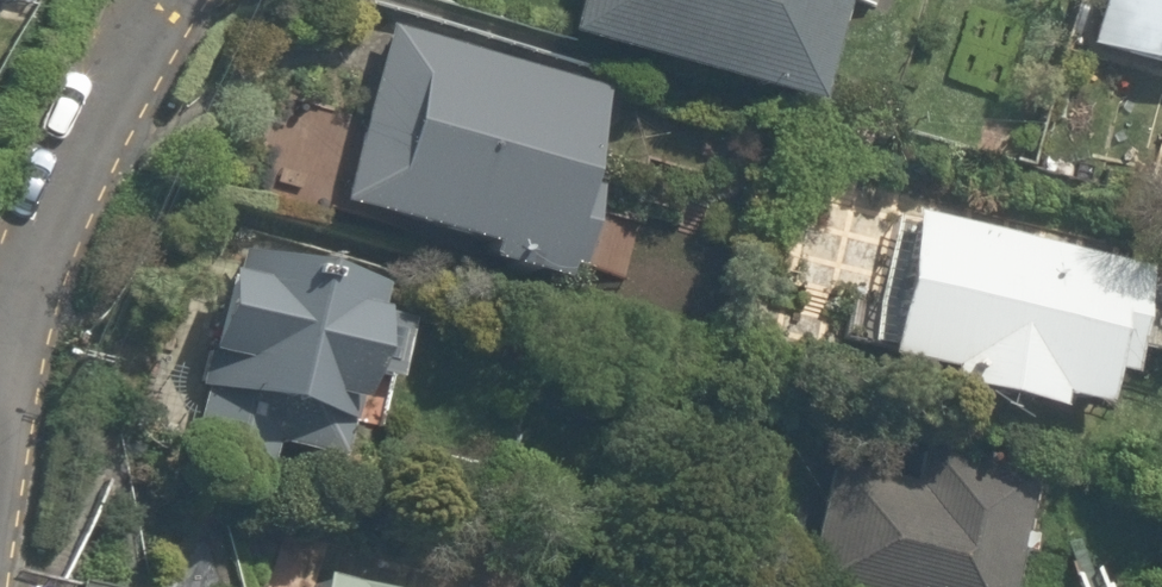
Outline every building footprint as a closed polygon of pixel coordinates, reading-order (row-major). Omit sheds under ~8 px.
[(10,17),(15,0),(0,0),(0,14),(10,17)] [(557,38),(804,109),(835,1),(871,11),(874,0),(568,0),(557,38)] [(1034,30),(1161,73),(1161,0),(1044,0),(1034,30)] [(608,79),(385,12),(327,204),(551,270),(608,79)] [(792,295),(776,290),(764,331),(922,379),(1040,415),(1044,401),(1085,414),(1096,378),(1114,383),(1145,282),(1059,256),(916,213),(905,248),(815,221),(792,295)] [(238,238),(189,377),(328,426),(341,388),(383,403),(410,326),(374,313),(382,290),(238,238)] [(852,425),(805,582),(822,586),(1006,586),(1038,481),(852,425)] [(299,586),(360,586),(307,566),(299,586)]
